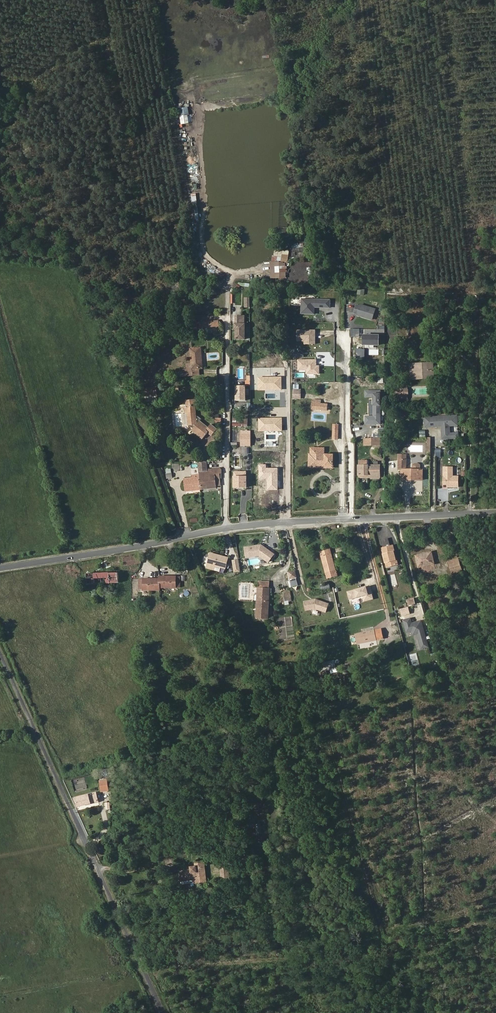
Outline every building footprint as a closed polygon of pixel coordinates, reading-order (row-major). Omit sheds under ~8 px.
[(179,108),(180,124),(190,123),(188,107),(179,108)] [(277,249),(276,276),(287,277),(288,249),(277,249)] [(307,317),(307,299),(299,299),(299,317),(307,317)] [(358,316),(373,320),(375,310),(360,305),(360,307),(357,306),(355,313),(358,314),(358,316)] [(326,330),(327,318),(326,318),(326,314),(318,314),(318,318),(311,318),(311,330),(326,330)] [(311,330),(311,318),(296,318),(295,330),(311,330)] [(220,327),(219,320),(200,322),(201,329),(220,327)] [(245,339),(245,324),(235,324),(235,329),(237,329),(238,329),(238,330),(237,331),(237,339),(245,339)] [(360,336),(360,328),(352,328),(351,336),(360,336)] [(379,335),(365,335),(365,345),(379,345),(379,335)] [(202,356),(201,348),(190,349),(192,364),(187,364),(188,369),(181,370),(182,372),(182,376),(193,375),(193,369),(199,368),(201,368),(200,356),(202,356)] [(318,359),(298,359),(298,370),(306,370),(306,378),(316,378),(316,375),(320,375),(321,365),(318,365),(318,359)] [(434,377),(433,363),(410,365),(410,372),(414,372),(414,376),(420,376),(420,378),(434,377)] [(246,400),(245,386),(237,386),(237,401),(246,400)] [(405,393),(405,391),(403,390),(399,390),(399,386),(396,387),(397,398),(404,398),(404,394),(405,393)] [(408,398),(407,386),(399,386),(399,390),(403,390),(405,391),(405,393),(404,394),(404,398),(408,398)] [(157,396),(158,387),(147,387),(147,395),(157,396)] [(380,417),(380,391),(366,391),(366,396),(374,397),(374,416),(380,417)] [(196,406),(196,399),(186,400),(187,406),(182,407),(182,409),(185,408),(187,408),(187,413),(188,425),(190,425),(193,428),(192,430),(203,439),(207,433),(211,436),(217,429),(211,424),(208,427),(200,421),(201,419),(197,416),(196,416),(195,406),(196,406)] [(442,427),(442,439),(460,439),(460,432),(452,432),(451,426),(459,426),(458,415),(425,416),(425,428),(442,427)] [(251,445),(251,435),(242,435),(242,445),(251,445)] [(204,447),(208,451),(218,442),(213,437),(204,447)] [(324,455),(324,449),(311,448),(311,454),(310,454),(309,467),(322,467),(322,465),(333,465),(333,455),(324,455)] [(208,469),(207,461),(198,461),(199,474),(200,480),(208,479),(207,471),(208,471),(208,469)] [(419,479),(419,470),(420,470),(420,469),(420,465),(418,463),(415,463),(412,464),(412,469),(406,469),(402,469),(401,478),(405,478),(405,480),(411,480),(411,478),(419,479)] [(380,475),(380,465),(367,465),(358,465),(359,475),(380,475)] [(443,488),(460,488),(460,476),(454,475),(454,466),(443,466),(443,488)] [(222,473),(222,470),(208,471),(207,471),(208,479),(200,480),(201,489),(216,487),(214,474),(222,473)] [(423,480),(423,470),(420,470),(419,470),(419,479),(411,478),(411,480),(423,480)] [(201,489),(200,480),(199,474),(193,475),(193,478),(185,479),(186,491),(193,490),(194,493),(201,492),(200,489),(201,489)] [(247,487),(246,476),(235,477),(235,487),(247,487)] [(274,554),(261,545),(249,547),(251,557),(259,555),(268,562),(274,554)] [(398,564),(393,545),(382,548),(387,567),(398,564)] [(337,575),(330,549),(320,552),(327,578),(337,575)] [(432,556),(431,552),(416,555),(418,567),(434,563),(433,559),(432,556)] [(225,568),(228,558),(211,553),(207,567),(207,568),(213,570),(214,569),(215,566),(225,568)] [(138,563),(137,556),(123,558),(125,565),(138,563)] [(462,571),(458,558),(448,562),(452,574),(462,571)] [(119,583),(119,573),(87,574),(88,584),(119,583)] [(180,587),(180,576),(160,576),(160,579),(160,587),(180,587)] [(160,587),(160,579),(139,579),(139,590),(160,590),(160,587)] [(239,584),(239,599),(249,599),(249,584),(239,584)] [(362,602),(374,600),(372,586),(348,591),(350,601),(355,600),(356,602),(362,600),(362,602)] [(268,618),(270,588),(261,587),(261,595),(260,600),(257,600),(257,618),(268,618)] [(408,606),(416,604),(415,597),(407,599),(408,606)] [(304,601),(306,611),(314,610),(327,613),(330,603),(315,599),(304,601)] [(410,607),(401,609),(402,616),(411,614),(410,607)] [(428,647),(421,621),(412,624),(410,619),(404,620),(407,632),(412,630),(413,630),(417,632),(417,634),(422,649),(428,647)] [(383,638),(381,629),(376,630),(377,632),(375,632),(374,630),(356,634),(358,644),(383,638)] [(337,667),(335,660),(323,663),(325,670),(337,667)] [(109,790),(107,780),(100,781),(102,791),(109,790)] [(99,801),(96,793),(75,798),(78,806),(99,801)] [(255,871),(253,861),(245,862),(247,872),(255,871)] [(206,882),(204,862),(195,863),(196,866),(191,867),(191,869),(186,870),(180,871),(181,881),(188,880),(187,877),(196,876),(196,878),(198,878),(199,883),(206,882)] [(229,878),(227,863),(222,863),(222,867),(221,867),(221,875),(223,874),(223,878),(229,878)]
